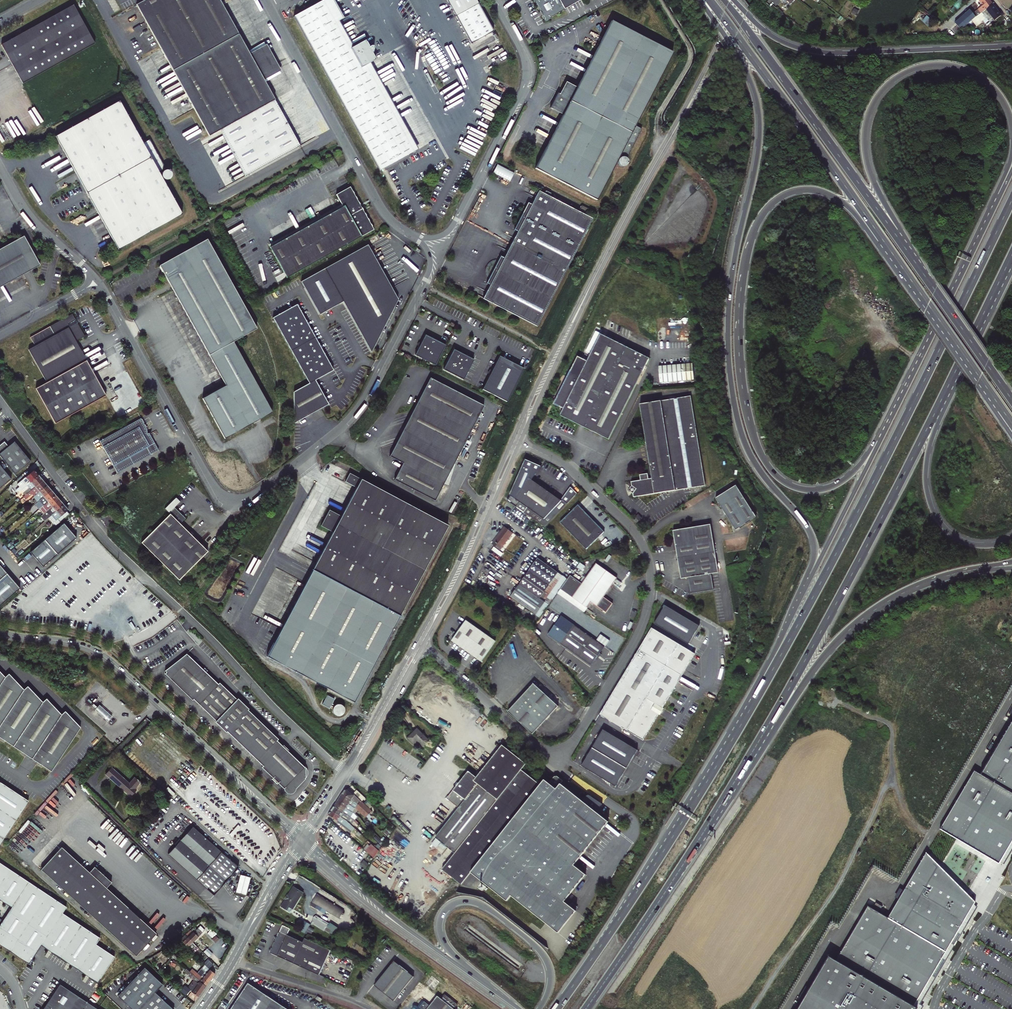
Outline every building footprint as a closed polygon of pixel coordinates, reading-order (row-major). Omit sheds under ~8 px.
[(210,135),(222,129),(274,100),(264,81),(249,54),(225,10),(194,33),(176,0),(147,0),(139,4),(210,135)] [(194,33),(225,10),(219,0),(176,0),(194,33)] [(343,36),(335,22),(339,20),(344,17),(334,0),(323,0),(294,16),(314,52),(343,36)] [(534,2),(540,12),(543,11),(544,14),(541,15),(544,19),(546,19),(564,10),(564,9),(580,0),(534,0),(534,2)] [(954,13),(968,0),(959,0),(950,9),(954,13)] [(990,0),(980,0),(983,5),(978,9),(981,13),(993,4),(990,0)] [(471,44),(493,31),(478,3),(455,16),(471,44)] [(95,43),(74,4),(1,44),(23,83),(95,43)] [(991,23),(1001,15),(993,4),(981,13),(976,17),(972,21),(976,26),(986,17),(991,23)] [(955,23),(961,30),(972,21),(976,17),(973,13),(970,9),(955,23)] [(933,21),(927,16),(923,21),(928,26),(933,21)] [(634,127),(648,99),(672,53),(612,18),(576,89),(565,83),(559,95),(557,94),(549,110),(562,116),(535,170),(596,202),(620,155),(627,158),(641,131),(634,127)] [(343,36),(347,34),(339,20),(335,22),(343,36)] [(350,48),(354,46),(347,34),(343,36),(350,48)] [(380,171),(415,152),(367,65),(372,63),(377,60),(373,53),(374,53),(375,46),(373,45),(372,45),(371,45),(370,48),(366,40),(354,46),(350,48),(343,36),(314,52),(380,171)] [(249,54),(264,81),(281,72),(266,45),(249,54)] [(367,65),(415,152),(419,150),(372,63),(367,65)] [(119,100),(55,136),(82,185),(92,203),(118,249),(182,214),(158,171),(165,168),(149,139),(142,143),(119,100)] [(274,100),(222,129),(247,175),(299,146),(274,100)] [(626,160),(624,159),(624,158),(622,158),(620,159),(618,161),(618,163),(618,165),(620,167),(624,167),(626,165),(627,162),(626,160)] [(494,172),(511,181),(515,172),(498,164),(494,172)] [(170,168),(164,173),(168,179),(175,174),(170,168)] [(336,196),(341,205),(343,208),(270,248),(287,278),(373,230),(361,209),(363,207),(362,205),(360,206),(350,188),(336,196)] [(593,220),(538,193),(531,206),(528,205),(514,232),(517,234),(504,260),(500,258),(486,285),(490,286),(483,300),(537,328),(593,220)] [(268,245),(270,248),(343,208),(341,205),(268,245)] [(40,265),(24,236),(0,249),(0,287),(40,265)] [(256,329),(207,239),(159,265),(225,386),(202,398),(224,439),(272,413),(233,342),(256,329)] [(367,245),(324,269),(371,353),(402,306),(367,245)] [(297,305),(272,318),(308,384),(293,392),(293,423),(328,404),(314,380),(333,371),(297,305)] [(84,336),(77,322),(75,319),(72,314),(30,337),(35,346),(28,349),(46,382),(35,388),(49,412),(100,384),(75,341),(84,336)] [(650,358),(601,333),(588,360),(578,355),(554,403),(561,406),(560,408),(561,410),(562,411),(560,414),(609,439),(650,358)] [(419,347),(414,355),(434,366),(445,346),(425,335),(420,344),(419,347)] [(461,354),(453,350),(443,370),(463,380),(473,360),(464,356),(461,354)] [(506,403),(523,370),(499,357),(482,390),(506,403)] [(684,381),(682,365),(658,367),(659,383),(684,381)] [(483,407),(429,378),(388,455),(401,462),(393,478),(433,500),(483,407)] [(705,486),(691,397),(640,405),(652,479),(647,479),(646,474),(638,475),(639,481),(630,482),(630,486),(627,490),(632,494),(632,497),(705,486)] [(99,441),(113,465),(146,447),(150,454),(158,449),(149,432),(147,432),(146,427),(140,418),(99,441)] [(15,475),(31,462),(15,442),(9,447),(6,443),(3,446),(2,444),(0,446),(0,456),(15,475)] [(117,472),(150,454),(146,447),(113,465),(117,472)] [(12,479),(0,465),(0,489),(12,479)] [(523,512),(544,528),(567,504),(561,500),(560,501),(541,488),(542,486),(538,484),(536,482),(532,479),(527,474),(529,470),(522,468),(519,474),(523,476),(525,478),(525,481),(525,482),(523,483),(523,485),(520,486),(521,488),(518,489),(519,491),(516,492),(517,495),(511,503),(516,506),(519,502),(526,507),(523,512)] [(21,491),(39,475),(34,470),(22,480),(24,483),(20,487),(0,504),(0,509),(21,491)] [(448,526),(351,473),(346,481),(357,487),(341,515),(330,509),(321,525),(333,531),(265,654),(352,702),(448,526)] [(39,475),(21,491),(25,496),(43,480),(39,475)] [(47,485),(43,480),(25,496),(24,497),(26,499),(29,496),(30,497),(33,494),(35,496),(47,485)] [(47,485),(35,496),(37,498),(33,501),(36,504),(38,502),(52,490),(47,485)] [(736,485),(716,498),(733,526),(754,513),(736,485)] [(56,495),(52,490),(38,502),(39,505),(42,503),(44,506),(56,495)] [(56,495),(44,506),(45,507),(43,510),(45,513),(60,500),(56,495)] [(141,543),(178,580),(207,552),(179,524),(185,519),(174,508),(180,502),(175,498),(164,509),(168,513),(169,514),(141,543)] [(64,505),(60,500),(45,513),(44,514),(46,517),(47,516),(49,518),(64,505)] [(64,505),(49,518),(53,523),(55,521),(56,520),(67,511),(68,510),(64,505)] [(604,532),(578,505),(560,522),(586,549),(604,532)] [(58,523),(70,514),(67,511),(56,520),(58,523)] [(30,552),(43,566),(77,537),(64,523),(30,552)] [(710,525),(673,531),(680,579),(688,578),(690,594),(713,590),(711,574),(718,573),(710,525)] [(505,526),(494,541),(502,547),(513,533),(505,526)] [(500,549),(502,547),(494,541),(492,543),(500,549)] [(538,558),(526,575),(550,592),(551,591),(562,575),(538,558)] [(20,587),(0,565),(0,604),(20,587)] [(569,577),(557,594),(583,613),(590,603),(606,613),(612,604),(603,598),(616,579),(596,565),(586,580),(583,578),(579,584),(569,577)] [(510,597),(529,611),(550,592),(526,575),(510,597)] [(550,592),(529,611),(536,615),(545,602),(544,601),(551,591),(550,592)] [(666,607),(654,625),(687,647),(699,629),(666,607)] [(496,641),(466,621),(452,642),(482,662),(496,641)] [(574,625),(560,644),(591,665),(597,657),(599,654),(604,646),(585,633),(574,625)] [(585,633),(604,646),(609,640),(590,626),(585,633)] [(644,639),(639,649),(682,676),(694,655),(651,629),(644,639)] [(682,676),(639,649),(599,715),(643,741),(658,715),(659,716),(663,709),(662,709),(682,676)] [(305,777),(305,768),(303,766),(303,767),(275,740),(276,738),(246,709),(247,708),(236,698),(235,699),(218,682),(217,683),(186,654),(165,672),(176,682),(176,683),(181,688),(193,698),(215,720),(215,721),(225,732),(226,731),(262,765),(273,776),(278,781),(279,781),(285,786),(284,787),(285,789),(287,791),(289,792),(292,791),(294,789),(294,787),(303,777),(304,778),(305,777)] [(53,773),(83,730),(68,713),(64,716),(49,700),(45,704),(31,688),(27,691),(12,675),(8,678),(0,670),(0,737),(53,773)] [(176,682),(165,672),(164,673),(192,700),(193,698),(181,688),(176,683),(176,682)] [(534,684),(509,712),(534,734),(559,706),(534,684)] [(332,698),(325,694),(320,704),(327,707),(332,698)] [(95,709),(108,720),(112,716),(100,704),(95,709)] [(344,709),(344,708),(343,707),(342,705),(340,704),(338,704),(335,705),(334,706),(333,709),(333,711),(334,713),(337,715),(339,716),(341,715),(344,712),(344,709)] [(981,775),(1011,793),(1011,721),(981,775)] [(417,728),(414,732),(408,737),(414,743),(417,740),(424,746),(430,741),(417,728)] [(602,731),(580,767),(615,787),(637,751),(602,731)] [(459,783),(456,786),(453,790),(465,800),(436,837),(455,853),(504,792),(522,769),(527,764),(503,745),(477,777),(469,771),(459,783)] [(261,766),(283,787),(284,787),(285,786),(279,781),(278,781),(273,776),(262,765),(261,766)] [(140,782),(135,777),(130,784),(111,768),(106,774),(131,796),(136,790),(135,788),(140,782)] [(542,785),(522,769),(504,792),(455,853),(442,870),(463,885),(472,872),(542,785)] [(940,829),(999,864),(1011,842),(1011,793),(981,775),(974,770),(940,829)] [(295,788),(304,778),(303,777),(294,787),(295,788)] [(546,779),(542,785),(472,872),(509,901),(513,896),(560,933),(578,911),(566,902),(588,875),(576,865),(610,822),(598,813),(603,806),(588,799),(585,800),(581,805),(559,788),(561,785),(555,780),(552,780),(550,783),(546,779)] [(1,843),(30,802),(0,782),(0,845),(1,843)] [(359,805),(355,808),(366,818),(372,811),(347,787),(343,794),(352,800),(359,805)] [(340,798),(349,804),(354,807),(355,808),(359,805),(352,800),(343,794),(340,798)] [(340,798),(337,802),(346,808),(349,804),(340,798)] [(334,806),(350,817),(355,820),(358,817),(353,814),(354,813),(353,812),(346,808),(337,802),(334,806)] [(334,806),(331,810),(341,817),(348,821),(350,817),(334,806)] [(338,821),(341,817),(331,810),(328,815),(338,821)] [(239,867),(193,826),(168,854),(208,890),(220,876),(226,881),(239,867)] [(371,842),(365,848),(375,857),(381,850),(371,842)] [(56,849),(151,936),(155,932),(104,886),(109,881),(102,874),(100,872),(92,865),(88,871),(60,846),(56,849)] [(151,936),(56,849),(39,868),(134,954),(151,936)] [(946,952),(976,903),(926,853),(888,918),(946,952)] [(9,950),(47,894),(0,863),(0,899),(11,907),(0,924),(0,944),(9,950)] [(251,877),(240,874),(235,893),(246,895),(251,877)] [(226,881),(220,876),(208,890),(214,895),(226,881)] [(302,893),(294,888),(289,895),(288,895),(285,898),(286,899),(284,903),(293,908),(302,893)] [(65,907),(47,894),(9,950),(28,963),(40,945),(97,982),(114,956),(95,944),(99,938),(61,913),(65,907)] [(317,894),(313,901),(339,918),(344,911),(317,894)] [(915,1005),(946,952),(888,918),(868,906),(836,961),(915,1005)] [(330,923),(327,931),(336,934),(338,926),(330,923)] [(191,929),(186,934),(193,942),(196,938),(198,936),(194,932),(191,929)] [(320,975),(331,950),(306,938),(304,942),(280,931),(278,938),(276,937),(275,940),(276,940),(271,952),(320,975)] [(180,939),(187,947),(193,942),(186,934),(180,939)] [(197,957),(187,947),(185,949),(195,959),(197,957)] [(798,1008),(917,1008),(918,1008),(915,1005),(836,961),(829,956),(798,1008)] [(414,977),(394,961),(374,985),(394,1001),(414,977)] [(117,995),(131,1008),(173,1008),(155,992),(162,984),(144,967),(117,995)] [(190,971),(205,986),(206,986),(215,973),(207,967),(201,976),(192,968),(190,971)] [(191,991),(198,996),(205,986),(190,971),(188,970),(185,973),(194,980),(192,984),(195,986),(191,991)] [(60,983),(42,1008),(97,1008),(87,1002),(60,983)] [(249,983),(232,1008),(288,1008),(249,983)] [(185,986),(180,991),(186,996),(191,991),(185,986)] [(437,996),(430,1005),(423,1000),(418,1006),(416,1005),(414,1006),(412,1008),(454,1008),(437,996)]
